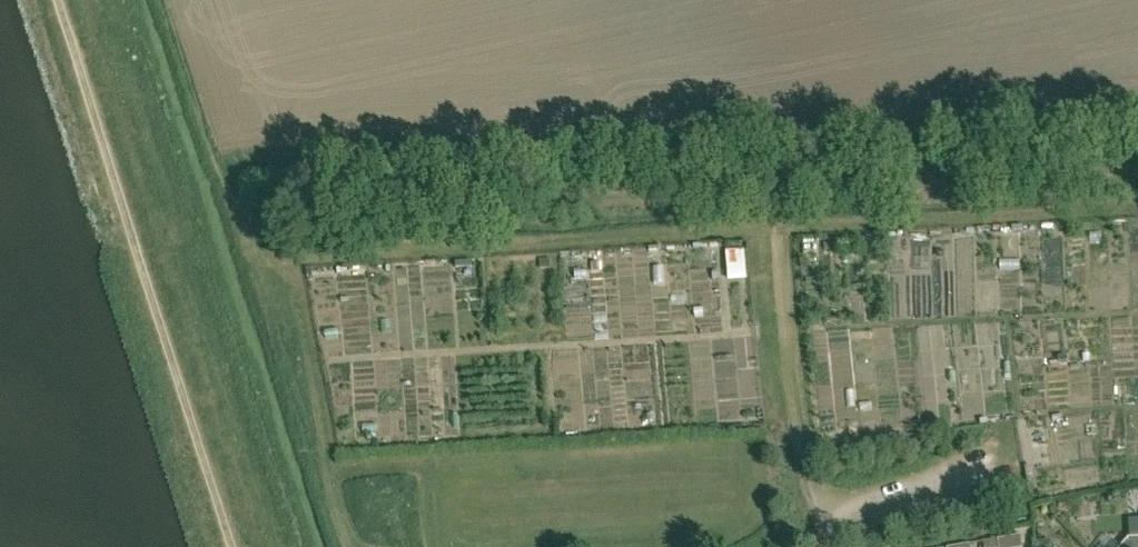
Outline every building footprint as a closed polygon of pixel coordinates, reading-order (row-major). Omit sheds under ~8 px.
[(738,283),(756,283),(756,264),(738,264),(738,283)] [(1121,546),(1137,546),(1137,519),(1129,519),(1130,538),(1129,538),(1121,546)] [(1011,546),(1024,546),(1022,537),(1010,539),(1011,545),(1011,546)] [(1011,545),(1010,539),(997,541),(998,546),(1011,546),(1011,545)]
